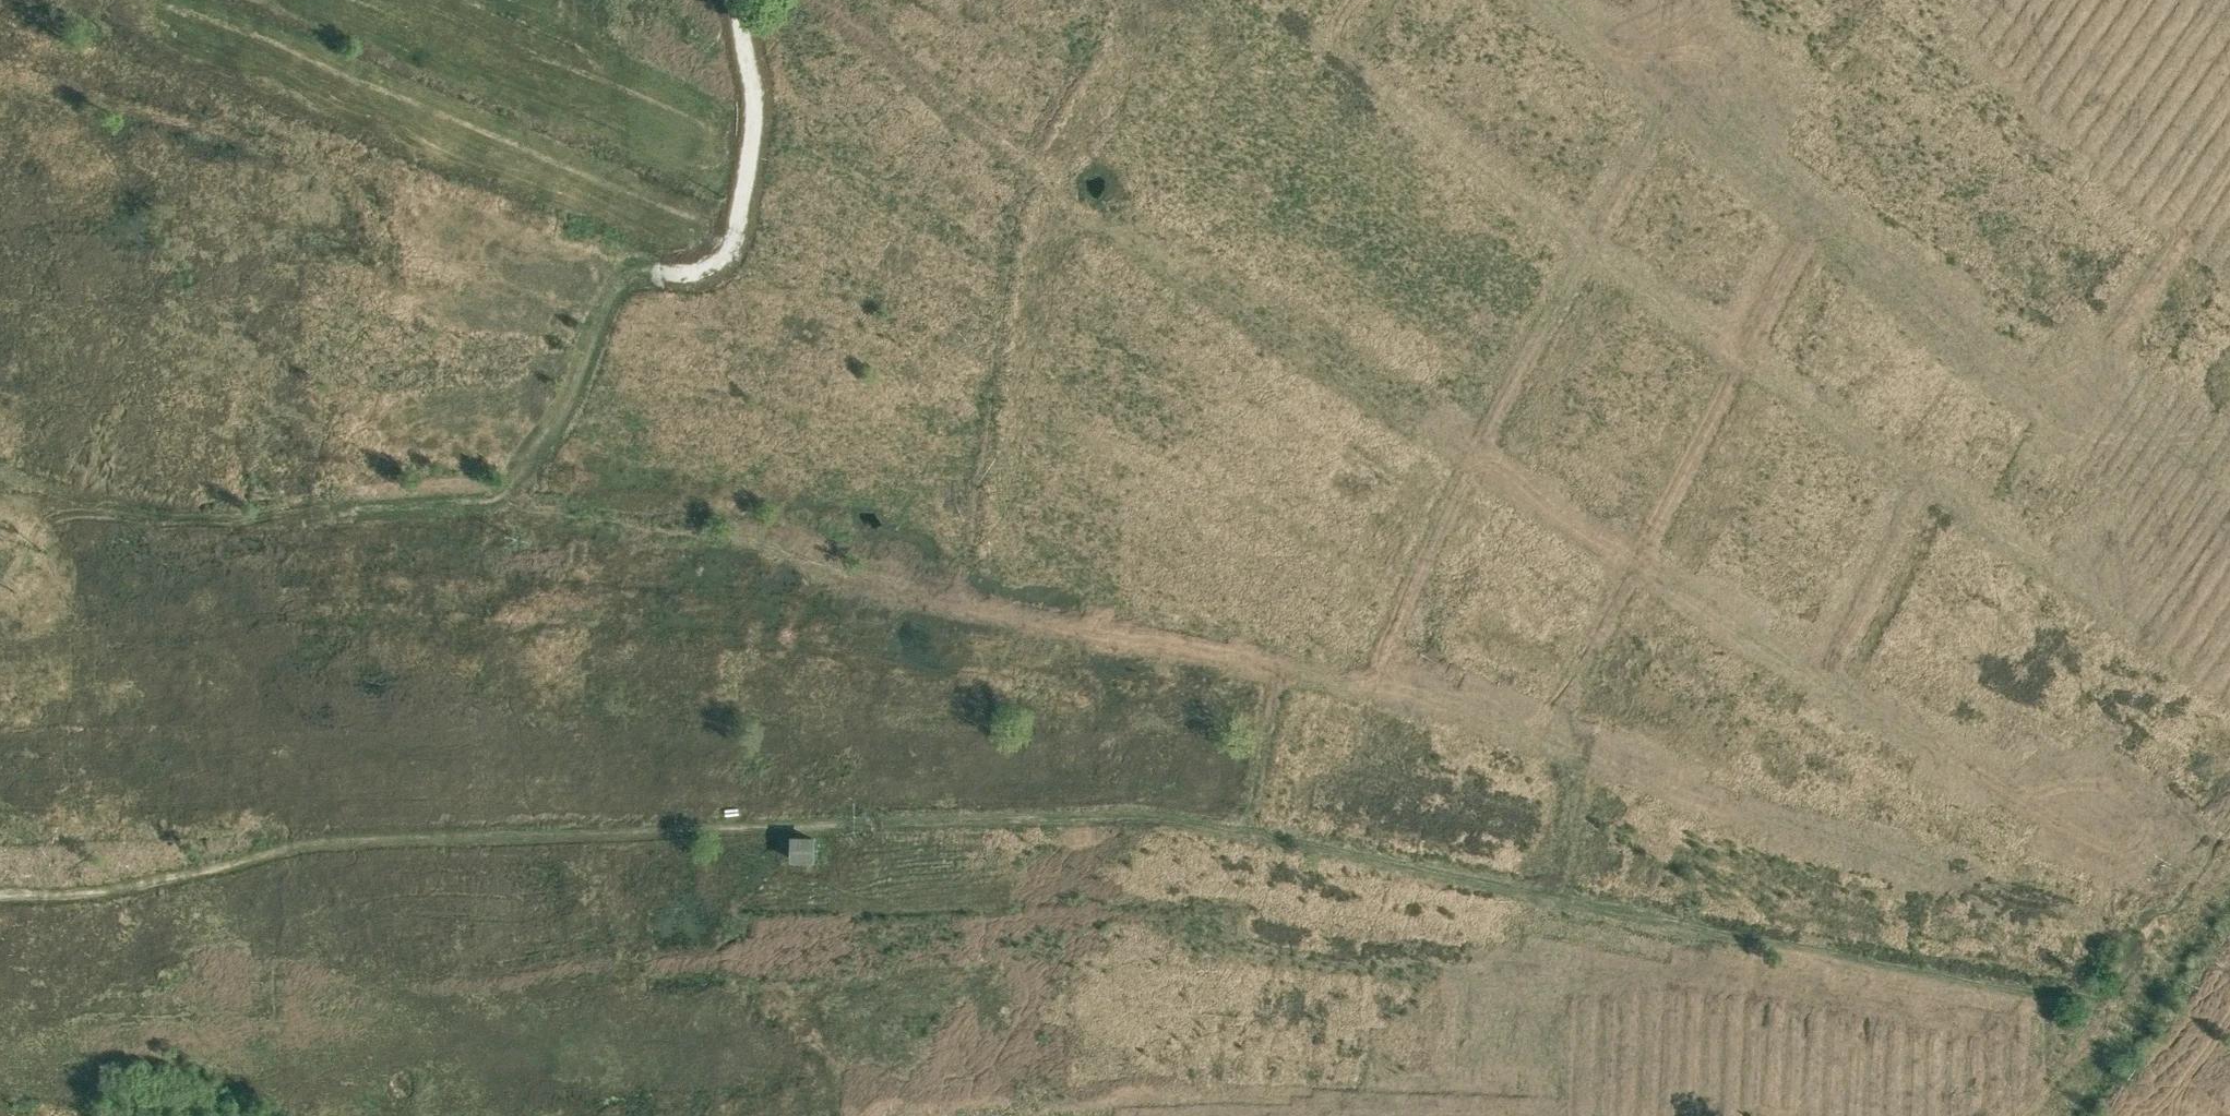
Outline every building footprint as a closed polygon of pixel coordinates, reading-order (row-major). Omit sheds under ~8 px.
[(797,836),(792,836),(791,861),(816,862),(817,837),(797,836)]
